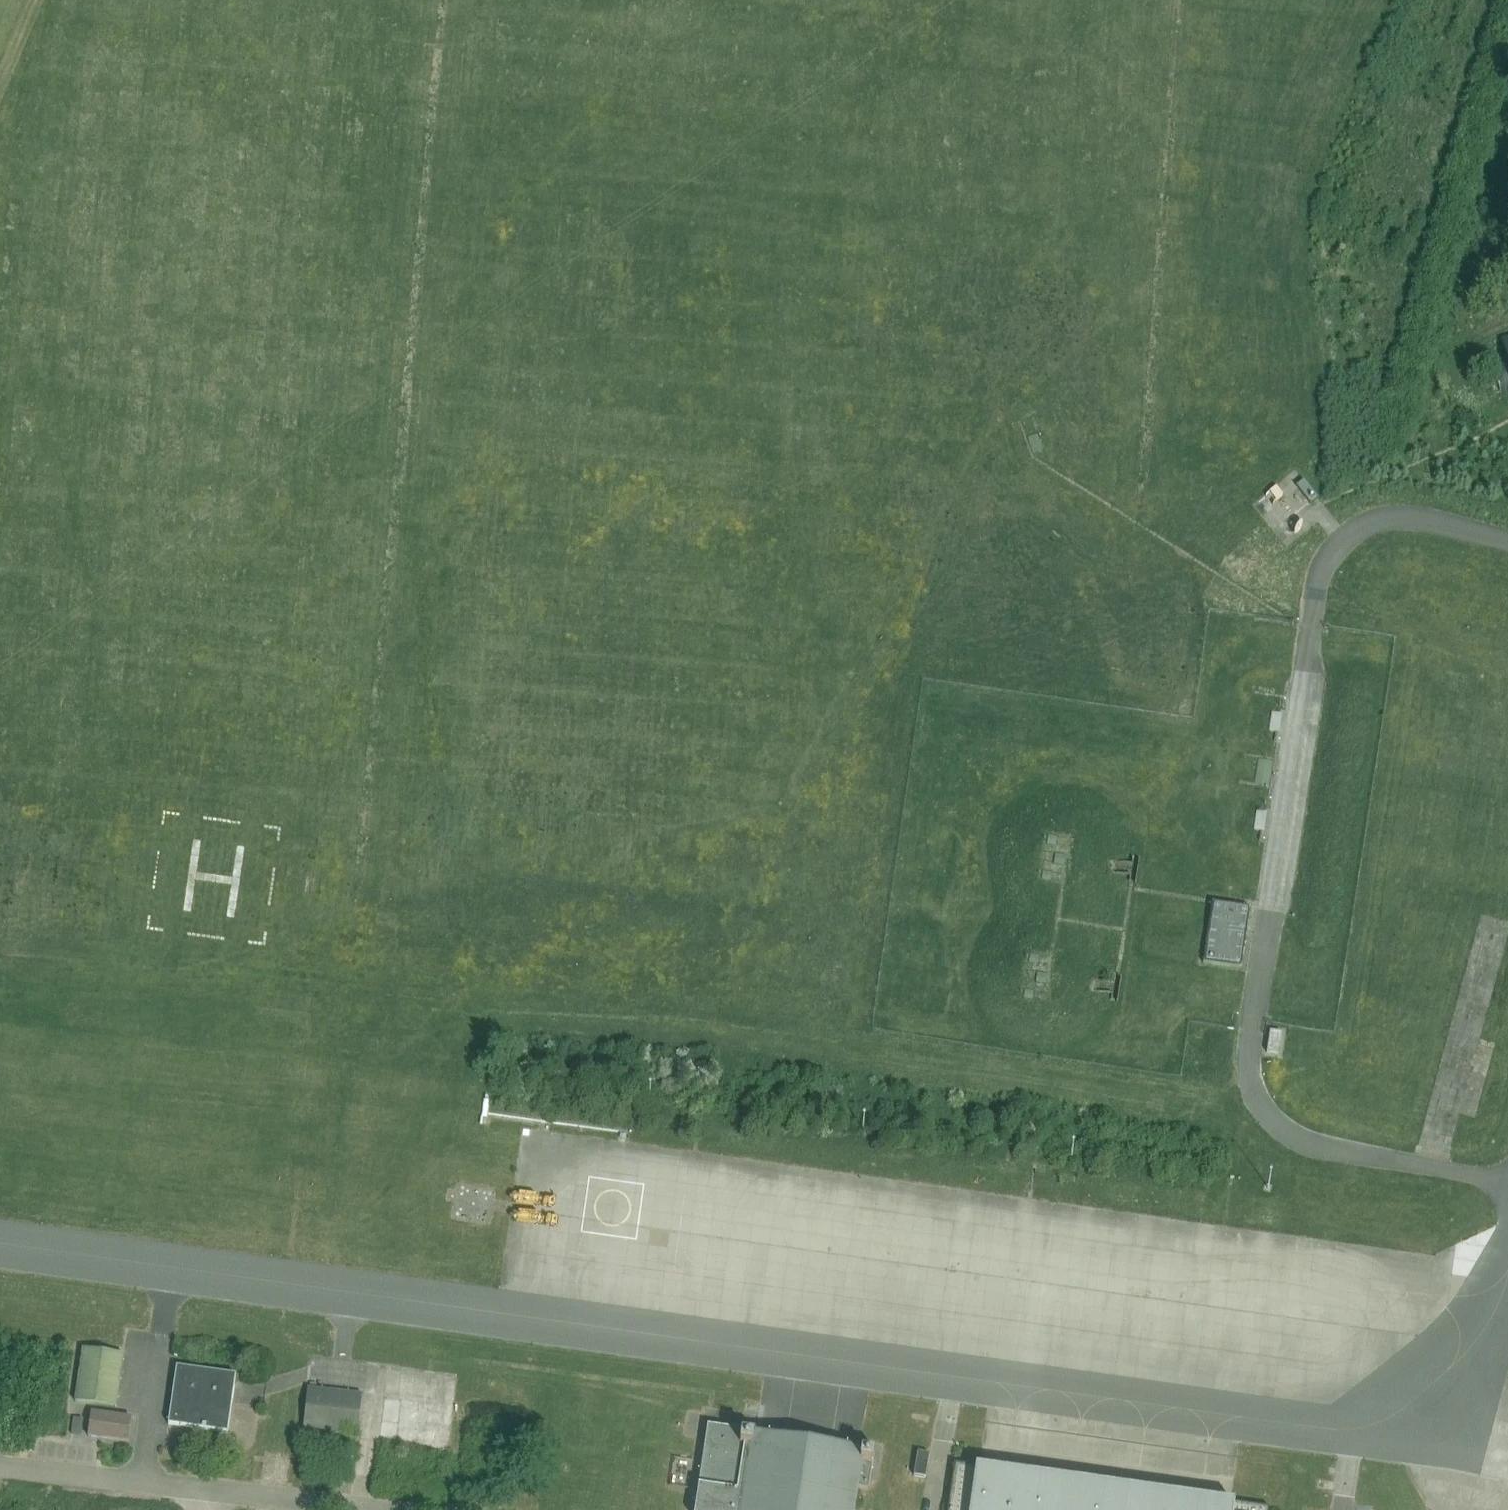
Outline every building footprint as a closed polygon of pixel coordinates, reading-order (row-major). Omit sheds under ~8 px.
[(1500,338),(1505,358),(1492,362),(1496,376),(1499,390),(1507,388),(1507,336),(1500,338)] [(1269,732),(1276,733),(1279,714),(1272,713),(1269,732)] [(1254,831),(1260,832),(1263,813),(1257,812),(1254,831)] [(1212,902),(1208,925),(1202,963),(1240,969),(1250,908),(1212,902)] [(1269,1031),(1268,1042),(1266,1053),(1278,1054),(1281,1033),(1269,1031)] [(75,1402),(115,1408),(123,1355),(83,1349),(75,1402)] [(227,1433),(235,1379),(235,1375),(176,1367),(168,1425),(227,1433)] [(303,1429),(357,1435),(362,1395),(307,1389),(303,1429)] [(91,1412),(89,1427),(88,1436),(127,1442),(131,1418),(91,1412)] [(71,1434),(88,1436),(89,1427),(72,1425),(71,1434)] [(871,1463),(872,1459),(873,1459),(874,1450),(860,1448),(860,1450),(754,1434),(755,1432),(741,1430),(741,1431),(707,1426),(695,1509),(853,1509),(857,1486),(867,1488),(871,1463)] [(913,1477),(925,1479),(929,1455),(917,1453),(913,1477)] [(948,1501),(947,1509),(1269,1509),(1269,1508),(1230,1503),(979,1467),(954,1464),(952,1474),(950,1492),(956,1493),(955,1501),(949,1500),(948,1501)]
